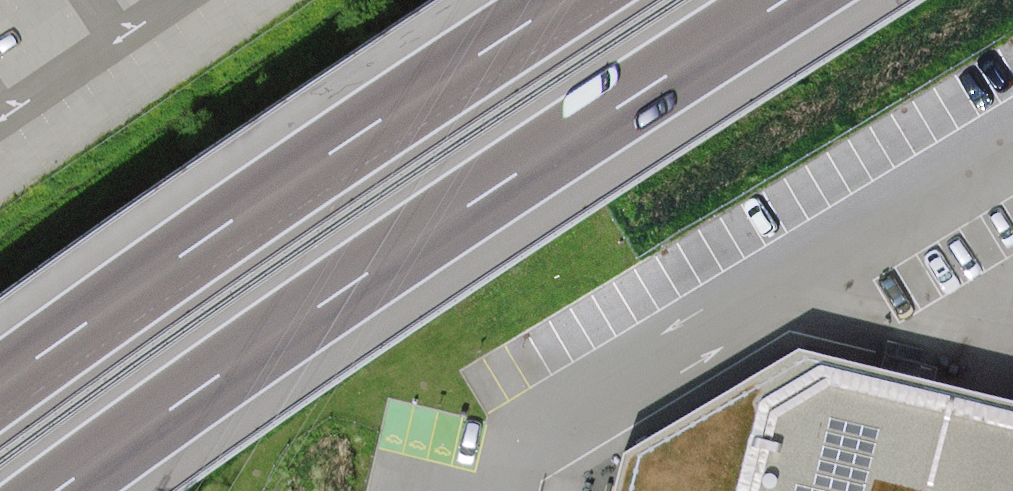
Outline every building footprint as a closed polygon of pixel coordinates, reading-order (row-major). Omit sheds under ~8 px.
[(622,456),(614,490),(1012,490),(1012,405),(800,352),(794,351),(622,456)]
